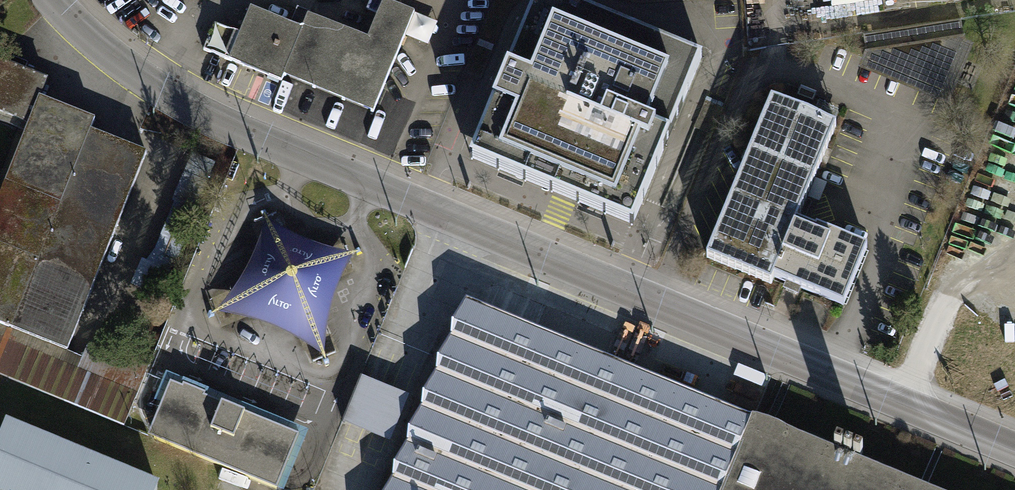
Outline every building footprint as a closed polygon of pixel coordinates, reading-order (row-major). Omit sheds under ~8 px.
[(563,0),(540,0),(475,162),(636,226),(663,159),(704,56),(563,0)] [(821,14),(914,0),(819,0),(821,14)] [(286,27),(247,11),(237,35),(214,26),(203,53),(279,85),(281,81),(370,117),(403,39),(426,49),(436,25),(383,3),(367,41),(307,17),(308,16),(293,10),(286,27)] [(886,13),(864,68),(951,103),(977,42),(961,36),(958,42),(886,13)] [(0,201),(0,330),(67,356),(145,156),(90,135),(94,125),(38,103),(46,83),(0,65),(0,119),(28,130),(0,201)] [(841,125),(777,99),(712,259),(773,284),(777,275),(847,304),(869,249),(801,221),(841,125)] [(281,235),(261,215),(256,240),(247,262),(235,287),(212,314),(249,323),(279,334),(303,349),(322,363),(321,341),(326,307),(333,287),(345,265),(362,254),(330,253),(302,245),(281,235)] [(926,488),(757,419),(470,301),(436,359),(383,489),(930,489),(926,488)] [(119,430),(133,398),(0,343),(0,381),(119,430)] [(162,413),(151,440),(273,487),(294,433),(167,383),(158,405),(162,413)] [(160,489),(5,426),(0,439),(0,488),(4,489),(159,489),(160,489)]
